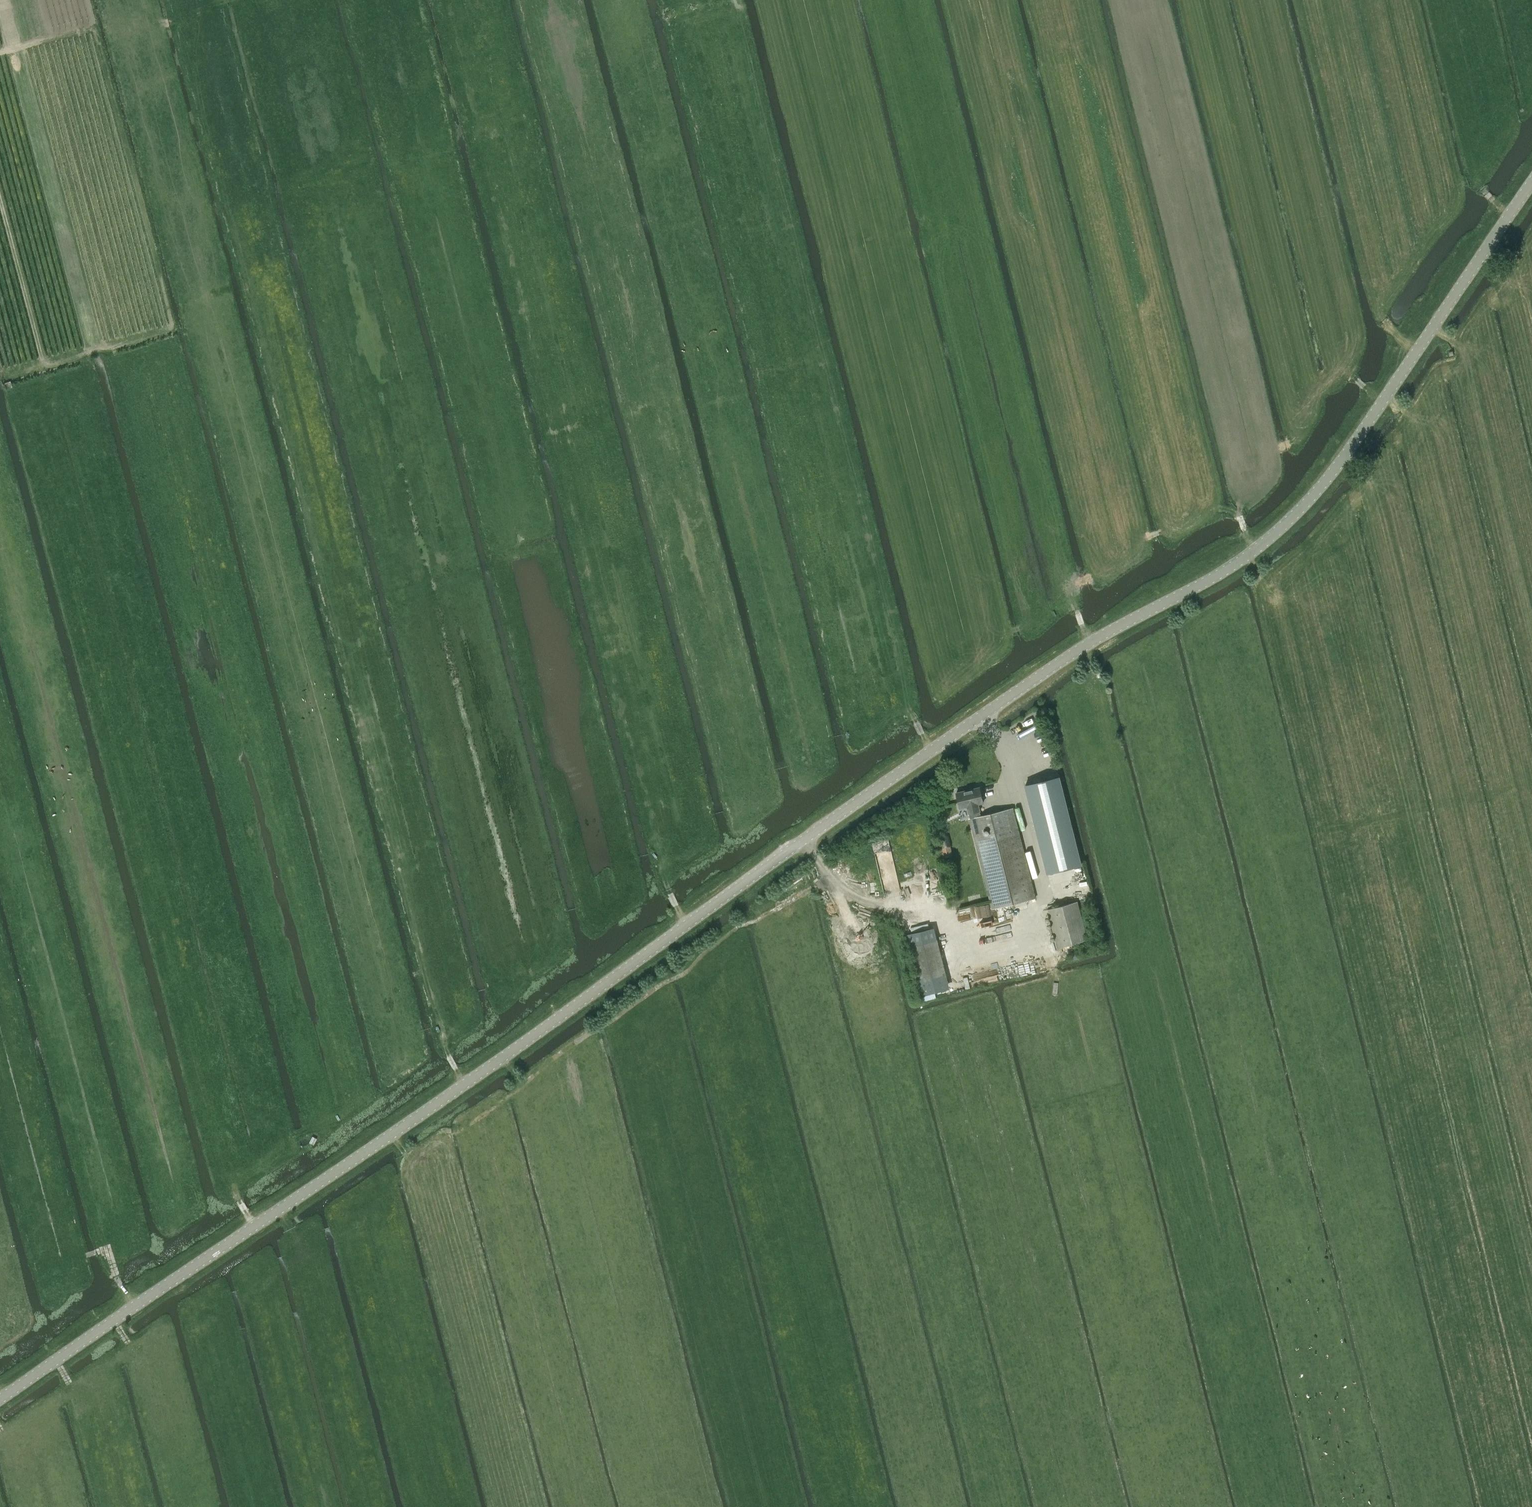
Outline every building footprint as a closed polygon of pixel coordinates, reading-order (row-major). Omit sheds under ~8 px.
[(1050,779),(1025,786),(1040,846),(1047,873),(1082,865),(1060,777),(1050,779)] [(980,787),(956,793),(960,808),(969,806),(978,804),(984,803),(980,787)] [(978,804),(969,806),(972,818),(970,819),(993,909),(1036,898),(1013,807),(980,816),(978,804)] [(948,835),(940,838),(943,849),(950,847),(951,846),(948,835)] [(1058,948),(1088,940),(1078,901),(1048,909),(1058,948)] [(1078,959),(1076,949),(1069,951),(1072,961),(1078,959)]
